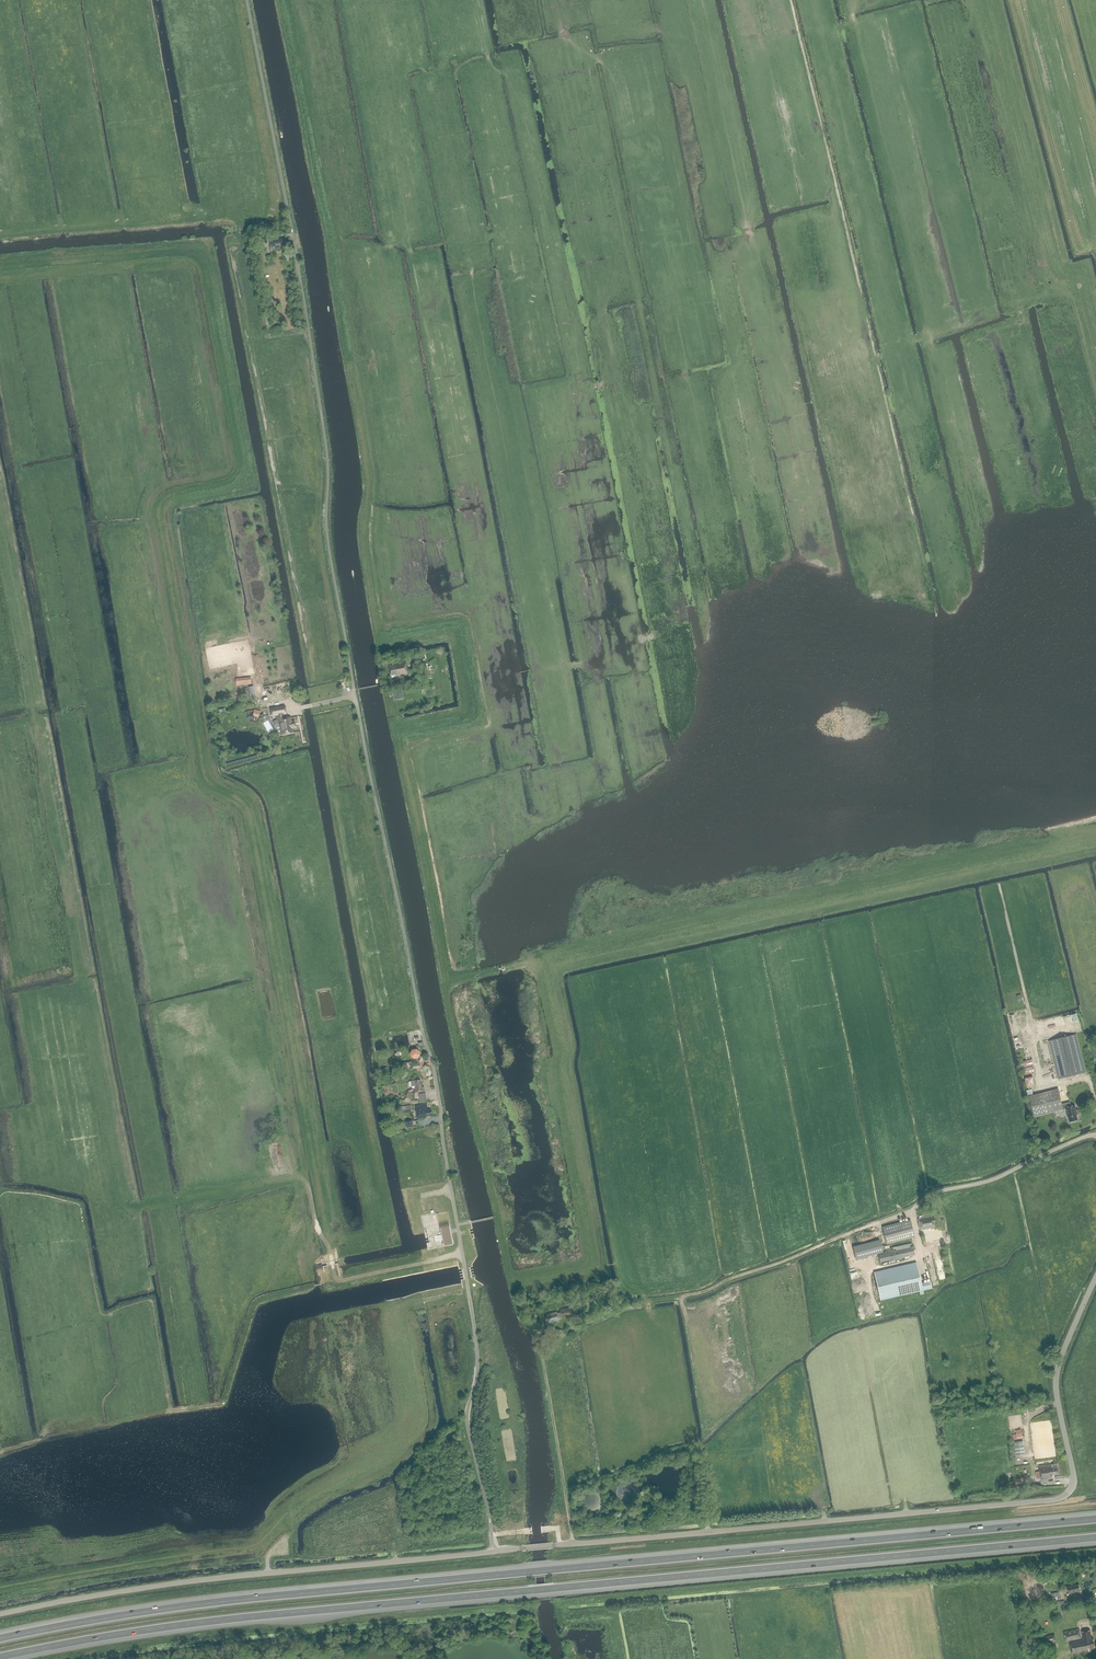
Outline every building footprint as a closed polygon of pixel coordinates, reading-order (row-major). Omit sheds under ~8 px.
[(266,235),(257,236),(258,244),(267,243),(266,235)] [(280,245),(287,245),(286,239),(282,239),(282,238),(269,239),(270,248),(280,247),(280,245)] [(411,657),(413,663),(424,661),(422,654),(411,657)] [(407,674),(406,665),(409,664),(409,662),(395,664),(396,665),(389,666),(391,676),(398,674),(398,676),(400,675),(399,674),(403,674),(404,675),(407,674)] [(252,684),(251,677),(238,679),(239,686),(252,684)] [(283,714),(286,714),(285,706),(271,709),(272,716),(279,715),(280,719),(282,734),(293,732),(292,728),(295,728),(294,721),(291,722),(290,717),(284,719),(283,714)] [(269,720),(264,723),(269,732),(274,730),(269,720)] [(1058,1079),(1085,1072),(1076,1034),(1049,1041),(1058,1079)] [(419,1051),(421,1048),(417,1045),(416,1047),(416,1049),(413,1050),(411,1053),(411,1056),(414,1058),(418,1058),(420,1059),(422,1057),(420,1055),(419,1051)] [(1020,1062),(1021,1068),(1033,1065),(1032,1059),(1020,1062)] [(413,1069),(412,1062),(404,1063),(405,1070),(413,1069)] [(1033,1066),(1022,1069),(1023,1075),(1035,1072),(1033,1066)] [(1032,1076),(1024,1077),(1026,1086),(1034,1085),(1032,1076)] [(421,1080),(416,1081),(411,1081),(411,1087),(415,1086),(416,1093),(425,1091),(424,1087),(422,1087),(421,1080)] [(1029,1096),(1034,1117),(1064,1110),(1064,1109),(1066,1109),(1068,1118),(1069,1117),(1070,1122),(1077,1120),(1076,1115),(1077,1115),(1079,1114),(1080,1113),(1079,1110),(1078,1110),(1076,1110),(1075,1105),(1071,1106),(1070,1102),(1062,1104),(1058,1089),(1029,1096)] [(420,1102),(427,1100),(426,1093),(419,1094),(420,1102)] [(427,1108),(416,1110),(417,1119),(426,1118),(426,1116),(432,1115),(431,1109),(428,1110),(427,1108)] [(934,1223),(935,1223),(934,1218),(932,1218),(932,1217),(918,1219),(920,1229),(934,1227),(934,1223)] [(882,1227),(887,1244),(915,1237),(910,1219),(882,1227)] [(448,1220),(439,1221),(443,1243),(452,1241),(449,1224),(448,1220)] [(937,1229),(924,1232),(926,1241),(939,1239),(938,1237),(942,1237),(941,1230),(937,1231),(937,1229)] [(879,1239),(853,1246),(856,1259),(883,1252),(879,1239)] [(880,1263),(914,1255),(912,1243),(893,1248),(893,1251),(879,1255),(880,1263)] [(880,1300),(931,1288),(930,1281),(921,1283),(916,1263),(874,1272),(880,1300)] [(559,1308),(562,1318),(565,1317),(565,1315),(568,1314),(568,1317),(573,1315),(570,1305),(559,1308)] [(557,1313),(557,1312),(556,1309),(546,1312),(547,1315),(546,1315),(547,1316),(545,1317),(547,1322),(548,1321),(549,1323),(559,1320),(559,1318),(561,1317),(560,1312),(557,1313)] [(1048,1478),(1052,1478),(1052,1477),(1053,1477),(1053,1475),(1059,1474),(1057,1464),(1039,1466),(1041,1479),(1048,1479),(1048,1478)] [(1068,1593),(1081,1591),(1080,1584),(1067,1587),(1068,1593)] [(1061,1599),(1059,1592),(1051,1593),(1052,1598),(1057,1597),(1057,1600),(1061,1599)] [(1081,1632),(1083,1638),(1081,1638),(1079,1628),(1064,1632),(1066,1642),(1069,1641),(1072,1655),(1089,1651),(1089,1649),(1095,1648),(1093,1638),(1091,1638),(1090,1630),(1081,1632)] [(1056,1640),(1054,1634),(1043,1636),(1044,1643),(1056,1640)]
